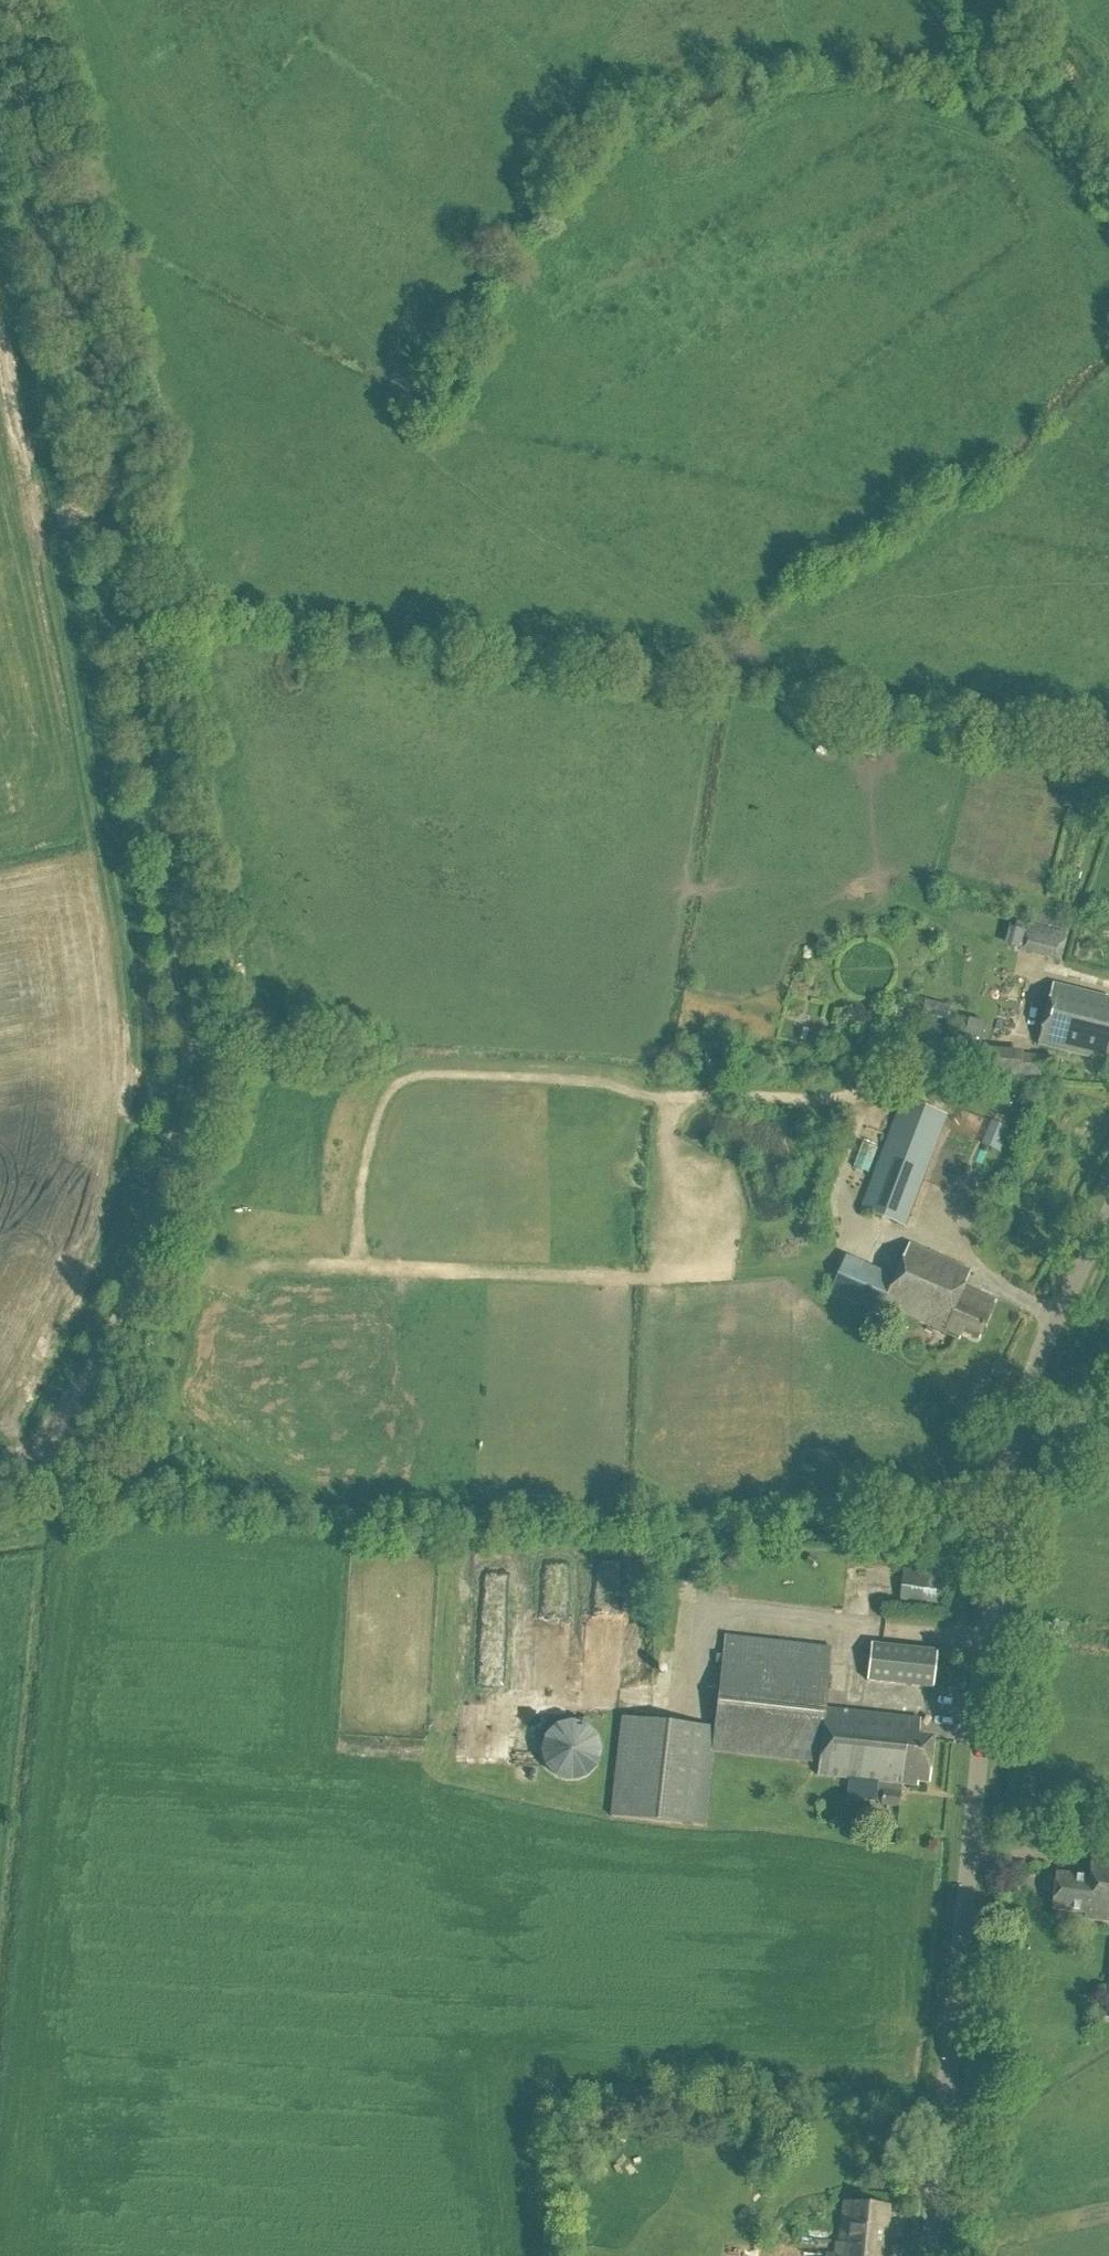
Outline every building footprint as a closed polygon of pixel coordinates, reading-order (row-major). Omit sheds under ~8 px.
[(1017,953),(1060,962),(1065,940),(1064,939),(1065,935),(1026,926),(1025,929),(1023,929),(1017,953)] [(1052,988),(1037,1049),(1108,1067),(1108,1002),(1052,988)] [(807,1031),(804,1042),(813,1044),(816,1033),(807,1031)] [(979,1052),(977,1075),(1049,1080),(1051,1057),(979,1052)] [(901,1099),(860,1212),(904,1227),(947,1115),(901,1099)] [(1000,1154),(1009,1129),(990,1122),(980,1146),(1000,1154)] [(869,1183),(875,1156),(859,1153),(854,1180),(869,1183)] [(894,1278),(881,1308),(957,1343),(961,1333),(977,1341),(995,1303),(962,1288),(969,1271),(910,1244),(894,1278)] [(836,1288),(860,1297),(868,1275),(845,1266),(836,1288)] [(870,1646),(866,1683),(933,1688),(935,1652),(870,1646)] [(625,1718),(614,1819),(705,1829),(714,1752),(818,1764),(817,1777),(881,1785),(879,1809),(899,1811),(901,1787),(916,1789),(916,1785),(928,1786),(933,1743),(920,1742),(922,1722),(826,1711),(831,1666),(724,1654),(715,1728),(625,1718)] [(967,1695),(929,1697),(930,1715),(949,1714),(950,1722),(969,1721),(967,1695)] [(555,1778),(571,1783),(586,1779),(597,1768),(601,1752),(598,1737),(585,1726),(571,1721),(555,1725),(544,1737),(540,1752),(544,1767),(555,1778)] [(1050,1911),(1084,1914),(1083,1921),(1108,1924),(1108,1859),(1091,1857),(1089,1877),(1054,1873),(1050,1911)] [(887,2209),(844,2204),(840,2247),(835,2246),(834,2255),(881,2255),(887,2209)]
